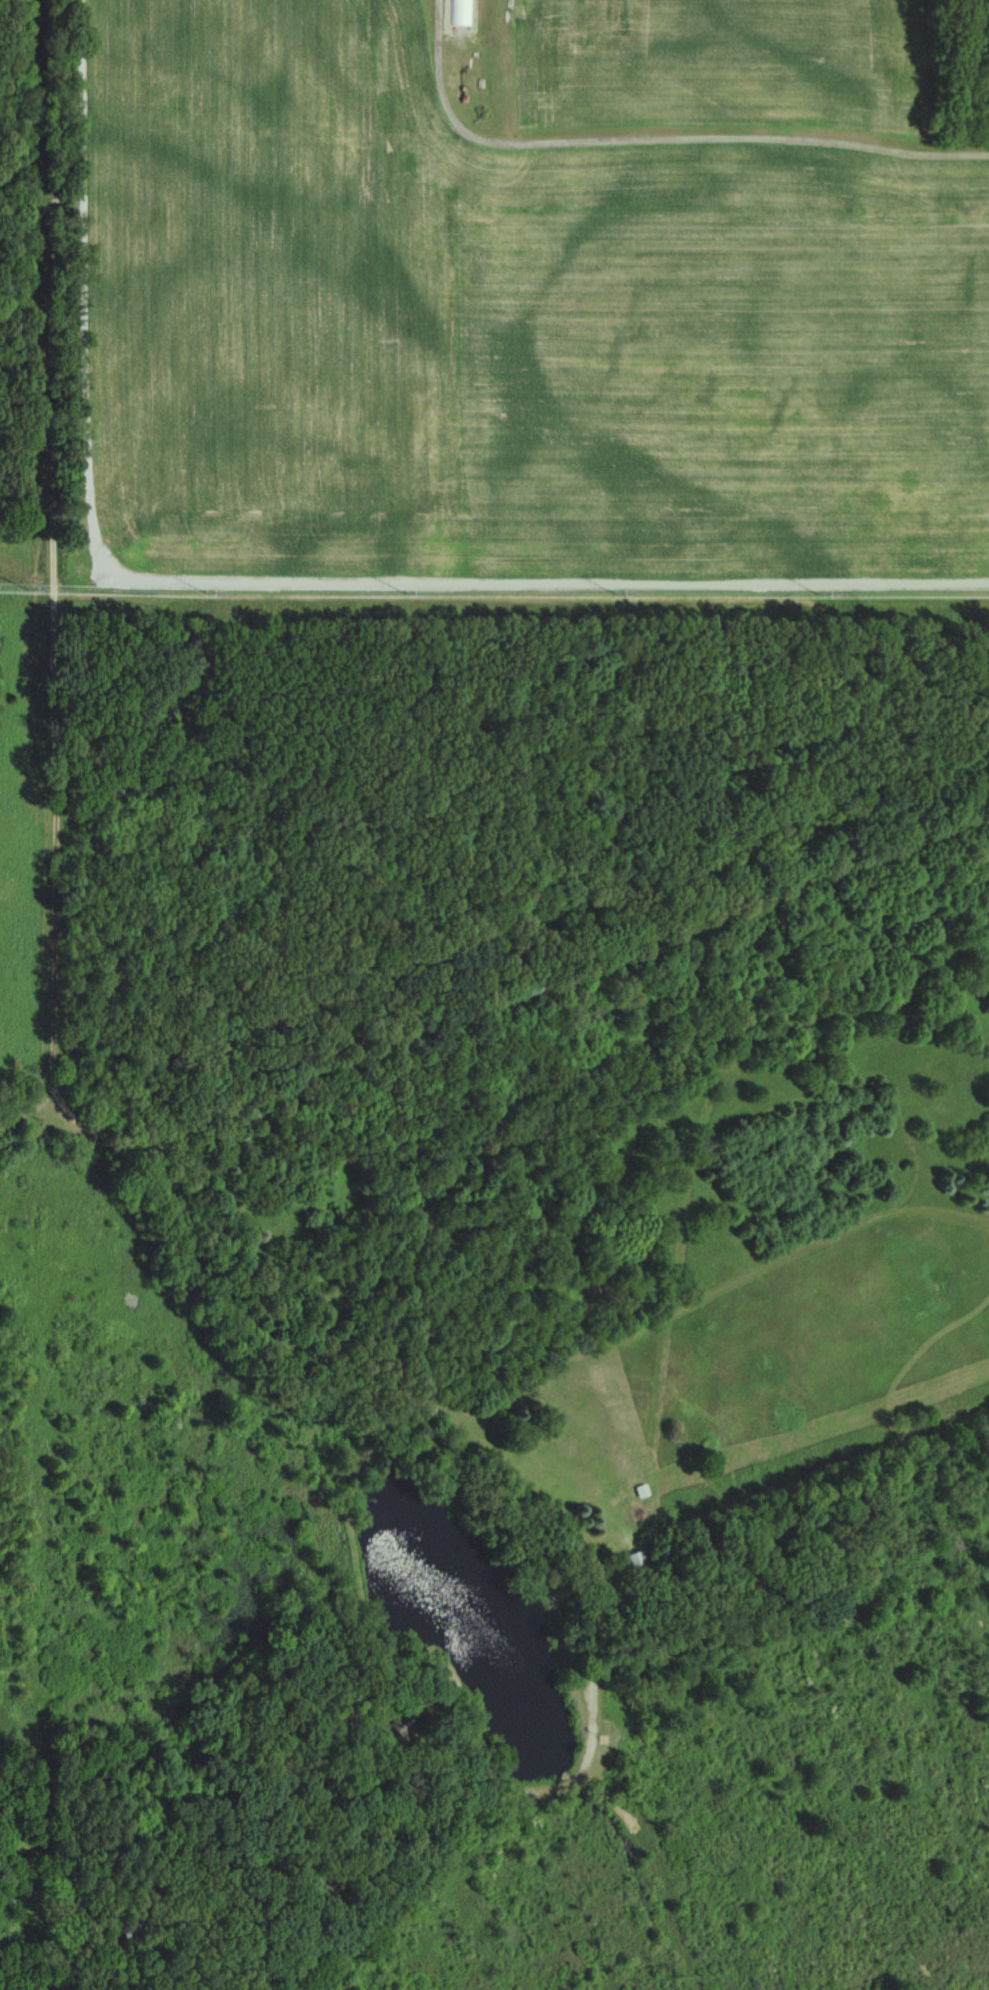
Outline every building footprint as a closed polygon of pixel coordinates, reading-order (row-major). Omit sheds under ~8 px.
[(472,0),(449,0),(449,26),(472,26),(472,0)] [(627,1583),(644,1577),(636,1550),(618,1556),(627,1583)]
